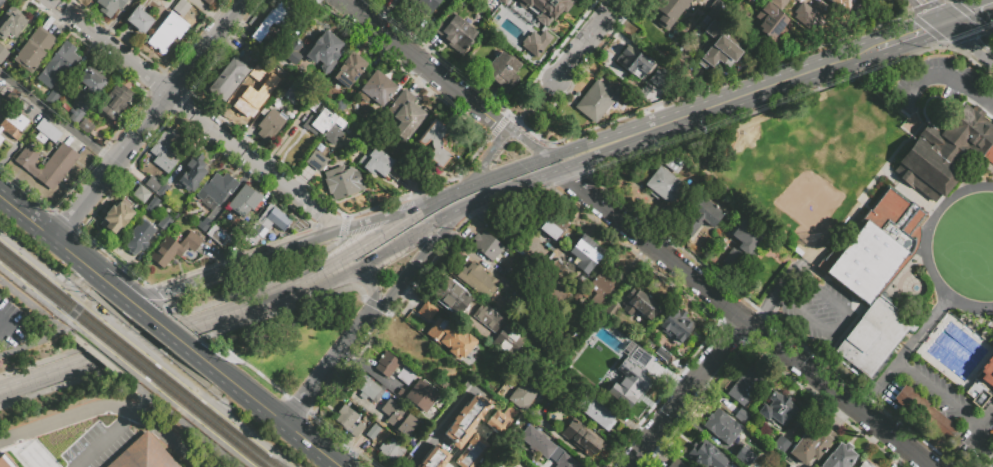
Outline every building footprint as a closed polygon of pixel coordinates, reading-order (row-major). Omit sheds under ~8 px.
[(95,2),(97,0),(128,0),(120,9),(118,8),(110,19),(100,11),(103,7),(95,2)] [(172,8),(179,0),(183,0),(191,7),(183,17),(172,8)] [(213,8),(203,0),(220,0),(213,8)] [(261,21),(278,0),(282,0),(295,10),(276,33),(261,21)] [(407,1),(408,0),(439,0),(426,16),(407,1)] [(497,7),(502,0),(535,0),(531,5),(536,10),(519,31),(505,20),(508,15),(497,7)] [(550,22),(560,10),(564,13),(574,0),(523,0),(550,22)] [(650,8),(656,0),(689,0),(687,3),(689,4),(684,10),(683,9),(666,31),(654,22),(660,15),(650,8)] [(840,6),(832,0),(854,0),(847,9),(840,5),(840,6)] [(706,14),(716,1),(727,10),(717,23),(706,14)] [(754,17),(767,1),(777,9),(776,11),(788,20),(777,34),(781,37),(772,48),(761,40),(764,36),(759,32),(761,29),(758,27),(761,22),(754,17)] [(790,15),(813,30),(823,16),(800,1),(790,15)] [(3,41),(0,39),(0,17),(10,4),(29,19),(13,39),(8,35),(3,41)] [(136,7),(154,20),(143,34),(141,33),(140,34),(136,31),(137,30),(126,21),(136,7)] [(474,41),(461,56),(433,32),(451,10),(478,33),(472,40),(474,41)] [(188,25),(176,40),(158,26),(170,11),(188,25)] [(697,25),(705,15),(713,22),(743,46),(739,51),(741,53),(734,62),(733,61),(727,68),(718,60),(712,68),(708,65),(704,70),(696,63),(705,52),(702,50),(707,44),(710,46),(714,40),(702,30),(697,25)] [(259,24),(268,31),(259,44),(250,37),(259,24)] [(57,39),(30,74),(12,59),(39,25),(57,39)] [(176,40),(165,54),(161,54),(158,52),(158,49),(155,47),(153,48),(146,43),(158,26),(176,40)] [(538,35),(529,30),(519,45),(536,57),(551,35),(542,29),(538,35)] [(337,52),(340,54),(334,61),(331,59),(325,67),(316,59),(313,63),(305,57),(308,53),(307,52),(314,45),(313,44),(319,36),(320,37),(325,30),(343,45),(337,52)] [(294,65),(277,53),(289,36),(301,46),(297,52),(301,55),(294,65)] [(72,52),(80,58),(72,69),(64,63),(55,75),(58,78),(50,89),(36,78),(65,39),(76,47),(72,52)] [(644,73),(638,81),(614,61),(629,43),(654,63),(646,74),(644,73)] [(1,66),(0,65),(0,44),(9,51),(9,53),(10,54),(1,66)] [(338,71),(337,69),(351,52),(364,63),(360,68),(363,70),(347,89),(333,77),(338,71)] [(519,77),(505,94),(498,89),(500,87),(483,73),(496,57),(497,58),(501,52),(510,58),(511,57),(521,65),(520,66),(520,67),(515,74),(519,77)] [(222,103),(206,89),(233,56),(249,70),(222,103)] [(82,90),(84,87),(76,80),(80,76),(78,74),(85,67),(106,83),(84,112),(73,105),(76,101),(76,94),(80,89),(82,90)] [(662,88),(660,90),(648,80),(657,69),(665,75),(667,72),(676,80),(667,92),(662,88)] [(375,70),(397,87),(381,107),(370,98),(366,103),(355,95),(375,70)] [(277,92),(291,75),(308,89),(295,106),(277,92)] [(596,79),(612,92),(619,84),(629,92),(624,98),(621,96),(617,100),(615,99),(594,124),(573,107),(596,79)] [(642,83),(651,90),(642,100),(634,92),(642,83)] [(266,97),(256,109),(259,110),(253,118),(248,114),(244,119),(228,107),(245,85),(253,92),(256,89),(266,97)] [(123,86),(133,94),(111,121),(97,110),(96,109),(114,86),(119,90),(123,86)] [(405,88),(416,97),(411,104),(426,116),(406,142),(393,132),(400,122),(393,117),(399,109),(392,104),(405,88)] [(51,90),(59,95),(51,106),(43,100),(51,90)] [(31,102),(24,111),(13,102),(19,93),(31,102)] [(963,104),(992,128),(992,135),(979,154),(968,146),(952,165),(951,167),(928,149),(930,147),(932,144),(919,133),(926,125),(930,128),(931,126),(940,133),(963,104)] [(76,107),(85,114),(76,125),(67,118),(71,114),(69,113),(72,110),(73,111),(76,107)] [(323,108),(331,115),(333,112),(347,124),(342,131),(344,132),(332,146),(324,140),(325,138),(323,135),(326,131),(324,130),(321,134),(309,124),(323,108)] [(286,119),(268,142),(258,134),(262,129),(258,126),(271,109),(272,110),(273,109),(286,119)] [(2,131),(0,133),(0,124),(7,115),(12,119),(18,112),(29,120),(20,133),(22,134),(16,141),(2,131)] [(62,134),(54,144),(34,128),(42,118),(62,134)] [(83,118),(95,127),(92,130),(91,129),(87,135),(76,127),(83,118)] [(441,140),(441,146),(451,154),(440,169),(427,158),(433,150),(432,149),(431,146),(431,144),(431,142),(429,141),(422,149),(415,143),(434,118),(449,130),(441,140)] [(164,130),(176,128),(177,141),(173,146),(183,154),(167,174),(151,161),(153,158),(146,153),(164,130)] [(894,171),(899,163),(897,162),(917,137),(930,147),(928,149),(951,167),(952,165),(962,173),(943,197),(940,195),(934,203),(915,188),(913,189),(899,178),(900,176),(894,171)] [(980,156),(992,140),(992,166),(980,156)] [(53,153),(62,142),(81,157),(72,168),(53,153)] [(40,169),(34,177),(13,161),(27,143),(42,155),(34,164),(40,169)] [(372,144),(394,162),(382,176),(377,172),(373,176),(357,163),(372,144)] [(314,149),(327,160),(317,172),(304,161),(314,149)] [(673,152),(685,162),(676,174),(663,165),(673,152)] [(44,164),(53,153),(72,168),(63,179),(44,164)] [(198,159),(205,165),(202,168),(206,172),(197,183),(199,184),(192,193),(189,190),(187,192),(182,187),(183,186),(176,180),(183,172),(186,174),(188,171),(183,166),(190,158),(195,163),(198,159)] [(351,162),(355,171),(357,170),(364,189),(333,200),(331,193),(329,193),(323,179),(326,178),(323,172),(351,162)] [(44,164),(63,179),(52,192),(34,177),(40,169),(44,164)] [(649,177),(658,166),(679,184),(674,191),(677,194),(669,204),(666,202),(665,203),(658,197),(656,200),(647,193),(650,189),(642,183),(648,176),(649,177)] [(195,196),(198,191),(206,180),(208,182),(215,173),(221,178),(225,173),(236,182),(217,205),(205,196),(201,201),(195,196)] [(151,175),(161,184),(154,193),(143,184),(151,175)] [(163,182),(169,188),(160,198),(154,193),(161,184),(163,182)] [(140,184),(151,194),(143,204),(131,195),(140,184)] [(244,184),(254,192),(256,191),(263,197),(252,211),(250,210),(242,219),(226,206),(244,184)] [(909,331),(869,381),(833,352),(868,307),(830,278),(829,279),(823,275),(862,224),(859,222),(869,210),(870,211),(888,188),(909,204),(911,201),(929,216),(920,228),(920,231),(920,236),(919,242),(917,247),(914,253),(881,294),(921,325),(913,335),(909,331)] [(722,215),(711,228),(703,221),(691,237),(677,226),(701,196),(720,211),(718,212),(722,215)] [(154,197),(159,201),(152,209),(147,204),(154,197)] [(570,223),(555,243),(531,224),(531,225),(522,218),(536,200),(563,221),(565,219),(570,223)] [(112,205),(114,207),(119,201),(134,213),(121,228),(119,227),(113,235),(99,224),(103,219),(102,218),(105,215),(104,214),(112,205)] [(272,223),(261,237),(251,228),(259,218),(257,217),(269,202),(292,221),(283,232),(272,223)] [(171,222),(163,231),(156,225),(164,216),(171,222)] [(194,225),(198,220),(201,222),(205,216),(214,224),(205,234),(194,225)] [(527,230),(521,238),(516,234),(514,237),(502,227),(510,217),(527,230)] [(750,251),(735,271),(721,261),(731,248),(735,250),(740,243),(731,236),(743,219),(763,234),(750,251)] [(139,227),(144,222),(151,228),(146,234),(150,237),(146,242),(148,244),(142,252),(140,250),(136,255),(121,243),(136,225),(139,227)] [(214,224),(227,235),(229,237),(229,240),(224,247),(221,245),(220,246),(205,234),(214,224)] [(166,235),(178,245),(190,230),(203,241),(193,253),(188,249),(179,258),(175,255),(162,270),(148,257),(166,235)] [(503,247),(492,262),(471,246),(475,241),(472,238),(476,233),(480,236),(483,231),(503,247)] [(579,261),(568,252),(582,234),(604,252),(585,276),(575,267),(579,261)] [(455,276),(463,267),(465,269),(472,260),(482,268),(480,270),(488,277),(490,275),(497,281),(495,282),(498,285),(491,293),(489,291),(483,298),(455,276)] [(563,273),(552,277),(547,264),(558,260),(563,273)] [(586,284),(588,286),(602,267),(605,270),(607,267),(615,273),(613,276),(616,279),(611,285),(613,287),(606,297),(604,296),(594,310),(587,304),(589,302),(579,294),(586,284)] [(442,273),(451,280),(451,279),(467,292),(466,293),(474,299),(470,305),(467,303),(457,315),(453,312),(452,314),(426,293),(442,273)] [(553,280),(562,287),(561,290),(567,295),(559,306),(556,304),(551,311),(535,298),(538,293),(536,292),(547,278),(552,282),(553,280)] [(661,307),(650,322),(639,314),(639,313),(635,310),(630,316),(622,310),(625,306),(621,304),(625,299),(624,298),(627,294),(631,288),(635,292),(637,289),(646,296),(647,294),(651,297),(650,299),(661,307)] [(477,341),(460,362),(425,333),(430,327),(415,313),(426,299),(477,341)] [(611,300),(620,307),(610,321),(601,313),(611,300)] [(509,358),(489,342),(496,333),(474,317),(484,305),(488,308),(489,307),(526,336),(509,358)] [(674,308),(679,312),(681,308),(687,313),(684,316),(695,325),(680,343),(674,338),(673,340),(657,328),(674,308)] [(434,353),(420,371),(391,348),(405,330),(434,353)] [(636,346),(653,359),(645,369),(648,371),(644,375),(651,381),(643,390),(639,387),(631,397),(635,400),(629,407),(608,390),(614,382),(617,385),(624,376),(616,369),(623,360),(631,366),(635,362),(628,357),(636,346)] [(387,378),(374,367),(378,363),(376,361),(385,351),(399,362),(387,378)] [(977,371),(992,351),(992,384),(992,383),(989,387),(978,379),(982,374),(978,371),(977,371)] [(727,393),(750,364),(767,378),(744,408),(744,407),(727,393)] [(414,375),(406,386),(395,377),(403,367),(414,375)] [(361,373),(377,386),(379,383),(385,388),(373,403),(368,399),(366,402),(357,395),(358,393),(351,387),(361,373)] [(396,392),(401,387),(407,392),(418,379),(438,394),(422,414),(402,398),(403,397),(396,392)] [(528,405),(523,411),(507,399),(523,379),(538,390),(527,404),(528,405)] [(893,398),(903,385),(906,387),(907,386),(932,406),(931,407),(958,429),(948,442),(915,416),(914,417),(894,401),(895,400),(893,398)] [(613,422),(606,431),(572,405),(584,390),(614,414),(610,419),(613,422)] [(756,413),(764,403),(767,406),(770,401),(767,399),(772,391),(776,394),(777,393),(780,395),(781,394),(784,396),(783,397),(789,402),(789,403),(798,410),(792,419),(791,418),(784,426),(782,425),(780,424),(780,425),(769,417),(766,421),(756,413)] [(456,452),(449,446),(451,444),(441,436),(451,423),(450,422),(463,405),(464,406),(475,393),(490,404),(480,417),(486,422),(496,410),(510,420),(497,437),(477,421),(471,428),(474,431),(464,444),(463,443),(456,452)] [(379,410),(387,398),(418,421),(404,439),(393,430),(394,428),(385,421),(388,417),(379,410)] [(337,412),(343,405),(358,417),(352,424),(355,427),(359,422),(364,426),(355,438),(334,421),(339,414),(337,412)] [(710,413),(712,414),(717,408),(742,428),(728,446),(703,426),(708,420),(706,418),(710,413)] [(735,415),(740,408),(751,416),(746,423),(735,415)] [(573,417),(605,441),(591,459),(581,452),(579,455),(557,439),(573,417)] [(820,423),(836,435),(816,461),(812,457),(805,466),(788,453),(807,429),(812,433),(820,423)] [(373,424),(380,429),(371,440),(365,435),(373,424)] [(545,438),(581,466),(554,466),(557,464),(548,456),(545,460),(534,451),(533,451),(528,447),(529,446),(518,438),(528,425),(540,434),(542,433),(547,437),(545,438)] [(143,432),(107,466),(176,466),(143,432)] [(489,448),(474,466),(459,466),(453,462),(468,445),(467,444),(475,433),(482,439),(480,441),(489,448)] [(780,435),(791,444),(783,453),(772,444),(780,435)] [(390,462),(382,454),(381,455),(377,452),(379,449),(377,448),(381,443),(384,445),(390,438),(405,451),(396,461),(393,458),(390,462)] [(726,461),(721,466),(707,466),(701,462),(697,466),(692,462),(693,461),(684,454),(694,443),(696,445),(702,438),(719,452),(718,454),(726,461)] [(856,456),(847,466),(819,466),(820,466),(820,465),(838,442),(843,446),(846,442),(852,447),(850,451),(856,456)] [(450,457),(442,466),(417,466),(435,444),(450,457)] [(756,457),(748,466),(734,456),(744,444),(748,447),(746,449),(756,457)] [(6,451),(20,466),(0,466),(0,456),(6,451)] [(676,458),(687,466),(668,466),(676,458)] [(874,464),(877,466),(858,466),(865,458),(873,465),(874,464)]
